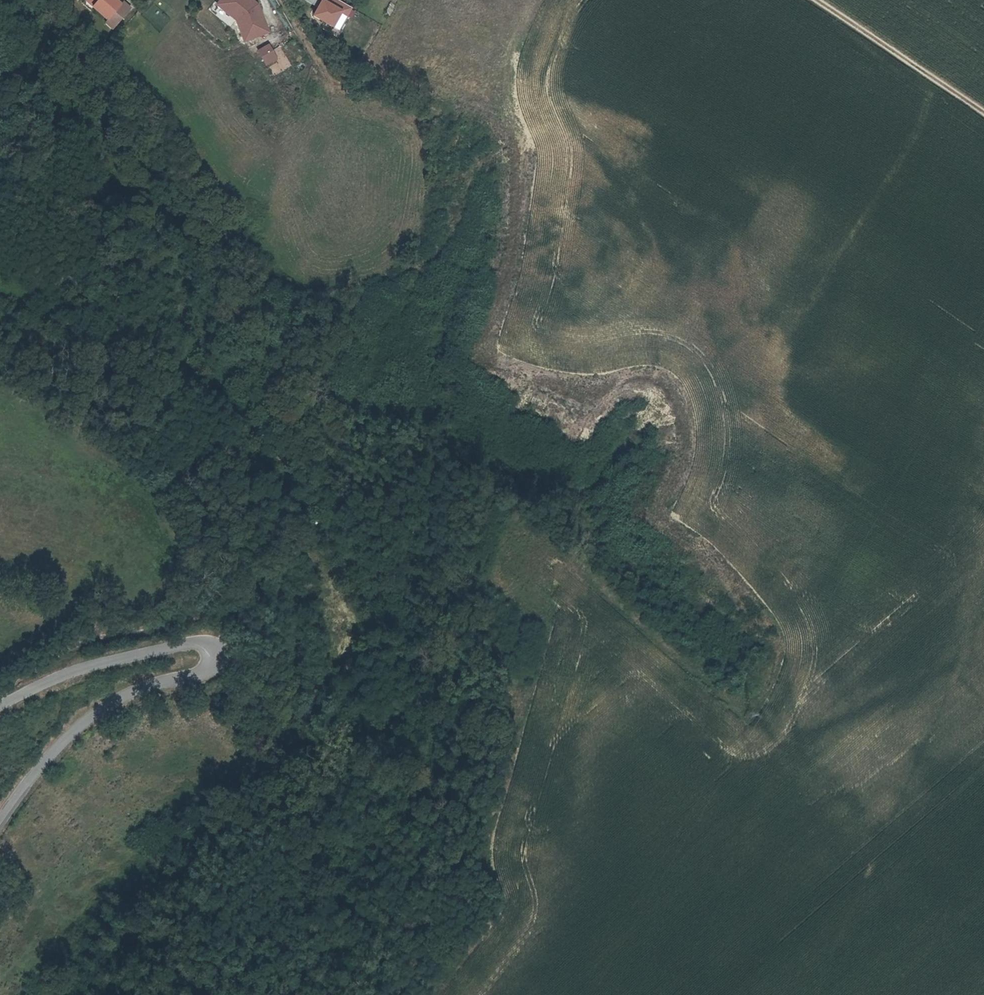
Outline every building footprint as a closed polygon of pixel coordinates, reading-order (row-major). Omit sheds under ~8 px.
[(91,0),(85,0),(82,3),(92,11),(95,8),(92,6),(95,4),(91,0)] [(95,4),(92,6),(95,8),(109,20),(106,23),(113,29),(132,8),(124,1),(121,4),(117,0),(91,0),(95,4)] [(218,6),(237,22),(245,42),(267,34),(258,7),(249,0),(223,0),(218,6)] [(352,5),(339,0),(316,0),(309,19),(335,29),(340,16),(347,18),(352,5)] [(269,43),(256,49),(263,66),(276,61),(269,43)] [(292,80),(287,100),(297,103),(302,82),(292,80)] [(328,607),(330,606),(331,606),(333,603),(334,600),(334,596),(332,593),(329,591),(326,590),(323,590),(320,592),(319,592),(317,595),(317,597),(316,598),(317,601),(318,604),(321,607),(324,608),(328,607)] [(324,662),(328,661),(329,660),(331,658),(332,655),(332,652),(330,649),(328,648),(325,647),(322,648),(319,649),(318,653),(318,656),(319,659),(321,661),(324,662)]
